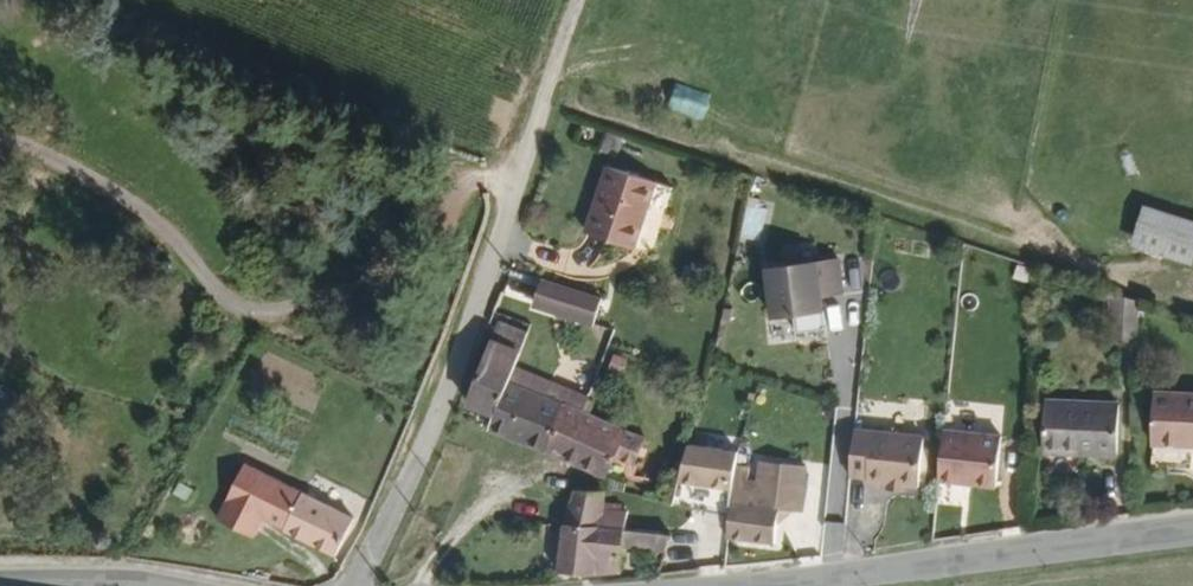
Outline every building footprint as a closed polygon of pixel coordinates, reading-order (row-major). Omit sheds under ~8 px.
[(647,192),(599,178),(579,245),(627,257),(636,219),(641,216),(647,192)] [(1135,204),(1121,245),(1188,267),(1192,253),(1192,224),(1135,204)] [(743,239),(760,241),(763,208),(747,206),(743,239)] [(839,265),(765,276),(772,326),(792,324),(795,341),(826,337),(821,304),(843,301),(839,265)] [(596,305),(539,288),(533,315),(590,330),(596,305)] [(1143,343),(1142,306),(1117,297),(1115,342),(1143,343)] [(503,438),(528,384),(511,377),(526,341),(499,329),(465,414),(492,424),(489,432),(503,438)] [(589,420),(593,408),(528,384),(503,438),(556,459),(566,429),(571,413),(589,420)] [(1161,384),(1160,436),(1192,436),(1192,385),(1161,384)] [(1124,395),(1052,395),(1049,447),(1088,447),(1088,440),(1103,440),(1103,447),(1123,447),(1124,395)] [(583,438),(589,420),(571,413),(566,429),(583,438)] [(648,443),(589,420),(583,438),(566,429),(556,459),(610,481),(617,462),(637,470),(648,443)] [(860,429),(857,475),(876,477),(876,481),(896,483),(913,485),(927,487),(929,443),(929,437),(888,432),(860,429)] [(950,431),(949,449),(946,481),(1005,485),(1006,465),(1008,435),(950,431)] [(743,451),(694,444),(682,501),(737,517),(738,503),(737,487),(740,464),(742,465),(743,451)] [(755,467),(742,465),(740,464),(737,487),(738,503),(737,517),(735,538),(784,539),(785,506),(809,507),(811,480),(807,480),(807,461),(783,460),(783,462),(783,482),(764,479),(754,479),(755,467)] [(764,460),(764,479),(783,482),(783,462),(764,460)] [(300,492),(243,464),(216,519),(254,538),(263,521),(281,530),(300,492)] [(576,490),(572,526),(605,528),(606,508),(607,492),(576,490)] [(283,533),(336,557),(353,519),(300,495),(283,533)] [(605,528),(632,530),(633,512),(606,508),(605,528)] [(631,547),(674,551),(677,534),(632,530),(605,528),(572,526),(568,572),(629,576),(631,547)]
